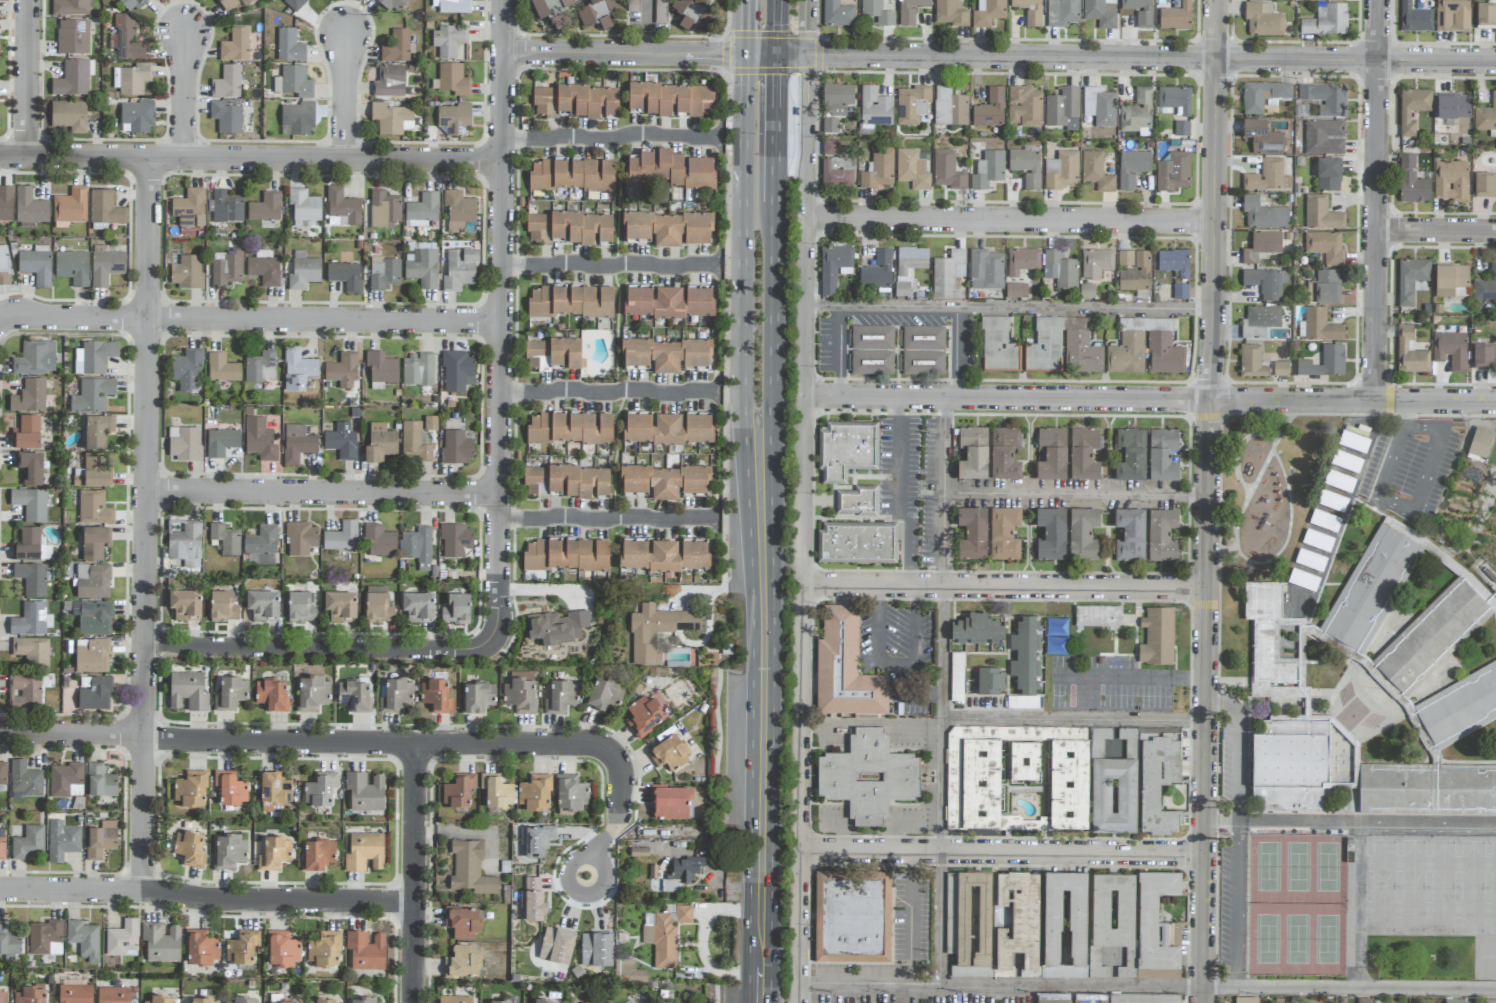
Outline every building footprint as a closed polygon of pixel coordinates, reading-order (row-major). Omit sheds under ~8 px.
[(88,0),(64,0),(52,0),(52,16),(89,15),(88,0)] [(132,15),(149,0),(119,0),(132,15)] [(225,13),(242,3),(245,7),(255,0),(217,0),(225,13)] [(283,1),(296,13),(308,0),(284,0),(283,1)] [(394,15),(408,0),(377,0),(394,15)] [(470,0),(431,0),(431,7),(438,7),(438,13),(470,14),(470,0)] [(574,8),(572,0),(531,0),(538,21),(574,8)] [(609,17),(623,11),(618,0),(601,0),(600,0),(587,0),(601,32),(612,27),(609,17)] [(639,12),(640,0),(626,0),(626,12),(639,12)] [(667,24),(667,0),(656,0),(655,24),(667,24)] [(702,32),(714,15),(692,0),(675,0),(670,8),(684,17),(678,25),(687,31),(692,24),(702,32)] [(822,24),(855,24),(856,4),(839,4),(839,0),(822,0),(822,24)] [(861,17),(876,17),(876,26),(894,26),(894,11),(882,11),(882,0),(861,0),(861,17)] [(915,7),(931,7),(931,0),(899,0),(900,26),(915,26),(915,7)] [(961,10),(961,0),(956,0),(935,0),(935,23),(950,23),(950,27),(968,27),(968,10),(961,10)] [(1006,0),(978,0),(977,11),(972,11),(972,28),(990,28),(991,19),(1005,19),(1006,0)] [(1040,27),(1041,0),(1011,0),(1010,8),(1026,8),(1026,27),(1040,27)] [(1059,1),(1047,1),(1048,28),(1066,27),(1066,23),(1080,23),(1079,0),(1059,0),(1059,1)] [(1098,20),(1098,29),(1116,30),(1117,4),(1104,4),(1104,0),(1083,0),(1083,20),(1098,20)] [(1137,10),(1137,28),(1152,28),(1152,0),(1121,0),(1121,10),(1137,10)] [(1190,30),(1191,0),(1181,0),(1181,9),(1159,9),(1159,29),(1190,30)] [(1432,32),(1433,10),(1411,10),(1411,0),(1416,1),(1416,0),(1401,0),(1400,31),(1432,32)] [(1470,32),(1469,0),(1436,0),(1436,32),(1470,32)] [(1283,15),(1271,15),(1270,2),(1246,3),(1246,36),(1284,36),(1283,15)] [(1347,35),(1347,4),(1325,3),(1325,10),(1317,10),(1317,19),(1300,19),(1300,34),(1347,35)] [(1495,3),(1476,4),(1477,26),(1495,26),(1495,13),(1495,3)] [(577,13),(585,28),(596,23),(589,7),(577,13)] [(115,60),(145,60),(145,43),(134,43),(134,15),(115,16),(115,60)] [(89,21),(58,20),(57,54),(88,55),(89,21)] [(248,61),(249,28),(230,27),(230,42),(220,42),(219,60),(248,61)] [(467,27),(432,28),(432,48),(438,48),(438,59),(456,59),(456,44),(467,44),(467,27)] [(305,61),(305,43),(295,43),(295,28),(278,28),(277,61),(305,61)] [(409,29),(391,29),(391,44),(380,44),(381,62),(409,62),(409,29)] [(51,95),(88,95),(88,75),(93,76),(93,60),(64,60),(63,80),(51,79),(51,95)] [(151,64),(135,63),(135,68),(113,68),(113,88),(119,88),(119,96),(143,96),(143,82),(151,82),(151,64)] [(470,96),(470,78),(462,78),(462,64),(439,64),(439,91),(452,91),(452,96),(470,96)] [(240,98),(239,65),(222,65),(222,79),(211,79),(211,98),(240,98)] [(313,99),(313,80),(305,80),(305,66),(282,66),(282,78),(273,78),(273,93),(296,94),(296,98),(313,99)] [(404,66),(379,66),(379,82),(372,82),(372,96),(404,97),(404,66)] [(1292,84),(1243,83),(1243,115),(1263,115),(1263,99),(1291,99),(1292,84)] [(712,85),(628,85),(628,110),(644,111),(644,116),(672,116),(672,115),(712,115),(712,85)] [(854,106),(854,85),(823,85),(823,116),(846,116),(846,105),(854,106)] [(892,97),(876,97),(876,85),(861,86),(861,129),(874,129),(874,125),(892,125),(892,97)] [(1346,86),(1299,85),(1299,102),(1318,102),(1318,117),(1345,117),(1346,86)] [(618,88),(533,86),(532,116),(558,117),(558,112),(570,113),(570,105),(575,105),(574,118),(601,119),(601,115),(617,116),(618,88)] [(897,90),(897,126),(918,126),(918,115),(926,115),(926,102),(931,102),(931,86),(912,86),(912,90),(897,90)] [(968,96),(951,96),(951,86),(935,86),(934,125),(967,125),(968,96)] [(1009,86),(1008,124),(1020,124),(1020,127),(1041,127),(1042,91),(1032,91),(1032,86),(1009,86)] [(1003,87),(988,87),(988,105),(972,105),(972,126),(1003,127),(1003,87)] [(1045,96),(1045,126),(1066,127),(1066,130),(1078,131),(1079,87),(1060,87),(1060,96),(1045,96)] [(1120,132),(1139,132),(1139,137),(1151,137),(1151,87),(1136,87),(1136,106),(1120,106),(1120,132)] [(1116,93),(1102,93),(1102,88),(1083,88),(1083,116),(1095,116),(1095,127),(1115,127),(1116,93)] [(1190,117),(1191,88),(1159,88),(1158,108),(1177,108),(1176,117),(1190,117)] [(1401,90),(1400,137),(1415,137),(1416,122),(1410,121),(1410,111),(1432,112),(1432,90),(1401,90)] [(1492,90),(1491,109),(1474,109),(1474,130),(1495,131),(1495,91),(1492,90)] [(1437,118),(1470,119),(1471,95),(1438,95),(1437,118)] [(86,101),(51,102),(51,127),(69,127),(69,134),(87,134),(86,101)] [(241,134),(241,107),(226,106),(226,101),(210,101),(210,120),(218,120),(217,134),(241,134)] [(153,103),(120,102),(120,124),(129,124),(129,134),(152,134),(153,103)] [(414,108),(387,108),(387,103),(371,102),(371,120),(378,120),(378,135),(402,136),(402,130),(413,130),(414,108)] [(438,106),(437,127),(447,127),(447,136),(463,137),(463,127),(470,128),(471,104),(457,103),(456,107),(438,106)] [(313,104),(281,104),(281,132),(313,132),(313,104)] [(837,134),(837,118),(823,118),(823,133),(837,134)] [(1266,133),(1266,120),(1243,120),(1243,138),(1251,138),(1252,154),(1282,154),(1282,133),(1266,133)] [(1305,155),(1344,154),(1344,120),(1305,121),(1305,155)] [(1190,122),(1175,121),(1175,136),(1190,137),(1190,122)] [(823,155),(837,155),(836,141),(823,141),(823,155)] [(859,172),(860,189),(878,189),(878,186),(893,185),(892,148),(871,149),(872,172),(859,172)] [(1040,191),(1039,148),(1024,148),(1024,151),(1008,151),(1008,171),(1024,171),(1025,191),(1040,191)] [(714,189),(714,158),(685,158),(685,155),(671,155),(671,149),(657,149),(657,161),(653,161),(653,150),(640,150),(640,159),(625,159),(625,186),(641,186),(641,180),(669,181),(669,188),(714,189)] [(918,150),(897,149),(896,181),(911,182),(911,190),(930,191),(930,173),(925,173),(925,159),(918,159),(918,150)] [(934,150),(933,186),(950,186),(950,189),(967,190),(967,173),(954,173),(955,150),(934,150)] [(1004,151),(984,151),(984,161),(977,161),(977,175),(971,175),(970,190),(988,190),(988,181),(1003,181),(1004,151)] [(1045,160),(1044,189),(1078,189),(1079,151),(1057,151),(1057,160),(1045,160)] [(1103,152),(1082,151),(1081,183),(1096,183),(1096,192),(1115,192),(1115,176),(1103,175),(1103,152)] [(1151,152),(1120,151),(1119,191),(1134,192),(1135,172),(1150,172),(1151,152)] [(1190,153),(1169,152),(1169,162),(1157,161),(1156,191),(1174,192),(1174,187),(1189,188),(1190,153)] [(1430,180),(1416,180),(1415,154),(1399,154),(1400,202),(1431,202),(1430,180)] [(854,188),(854,159),(822,158),(821,188),(854,188)] [(1283,159),(1261,158),(1261,175),(1243,174),(1243,190),(1291,190),(1291,177),(1282,177),(1283,159)] [(614,190),(614,160),(569,159),(569,160),(530,160),(530,190),(614,190)] [(1318,192),(1340,191),(1340,159),(1317,159),(1318,192)] [(1468,162),(1435,162),(1435,200),(1468,199),(1468,162)] [(1495,198),(1495,173),(1475,173),(1474,197),(1495,198)] [(12,221),(12,186),(0,186),(0,221),(12,221)] [(53,197),(53,222),(87,222),(86,186),(70,186),(70,197),(53,197)] [(49,201),(32,201),(31,187),(16,187),(16,223),(21,223),(21,227),(35,227),(35,222),(49,222),(49,201)] [(361,199),(342,199),(343,187),(328,187),(327,225),(360,226),(361,199)] [(203,227),(204,188),(186,188),(186,199),(170,199),(170,222),(179,222),(179,227),(203,227)] [(321,197),(306,197),(307,189),(288,189),(288,206),(294,206),(293,227),(301,227),(301,221),(321,222),(321,197)] [(385,196),(385,190),(371,189),(370,228),(393,228),(393,222),(400,222),(401,196),(385,196)] [(113,190),(90,190),(90,223),(126,224),(127,208),(113,208),(113,190)] [(213,223),(243,222),(243,196),(227,196),(227,190),(212,190),(213,223)] [(476,199),(462,198),(462,191),(444,191),(443,207),(448,207),(448,232),(463,232),(464,222),(475,223),(476,199)] [(280,221),(280,192),(262,192),(262,203),(247,203),(247,220),(280,221)] [(406,203),(406,227),(427,227),(427,221),(438,221),(438,192),(421,192),(420,203),(406,203)] [(1305,228),(1345,229),(1345,213),(1327,212),(1328,195),(1306,194),(1305,228)] [(1289,208),(1259,207),(1259,195),(1243,195),(1242,212),(1246,212),(1246,228),(1288,229),(1289,208)] [(612,216),(528,212),(526,243),(551,244),(551,239),(564,240),(564,231),(569,231),(568,244),(594,245),(594,244),(611,245),(612,216)] [(712,214),(623,214),(623,240),(653,240),(653,247),(682,247),(682,244),(712,244),(712,214)] [(1281,232),(1252,232),(1252,249),(1242,249),(1242,265),(1258,265),(1258,253),(1281,253),(1281,232)] [(1341,233),(1305,232),(1304,253),(1325,253),(1325,266),(1344,266),(1344,248),(1341,248),(1341,233)] [(7,246),(0,246),(0,285),(9,285),(7,246)] [(51,288),(50,246),(34,246),(34,251),(17,251),(18,274),(35,273),(35,288),(51,288)] [(853,247),(821,248),(821,296),(836,296),(836,269),(853,268),(853,247)] [(243,249),(229,248),(229,254),(212,253),(212,288),(226,288),(226,283),(242,283),(243,249)] [(860,267),(859,288),(890,289),(891,248),(876,248),(875,267),(860,267)] [(911,296),(912,269),(928,269),(928,248),(896,248),(896,296),(911,296)] [(404,262),(404,278),(420,279),(420,289),(436,290),(437,250),(419,249),(418,262),(404,262)] [(478,249),(447,250),(447,276),(442,276),(442,292),(461,292),(460,285),(475,285),(474,262),(479,262),(478,249)] [(932,299),(960,299),(960,289),(953,289),(954,278),(961,278),(961,266),(965,266),(965,249),(950,249),(949,259),(933,258),(932,299)] [(1004,254),(988,253),(988,250),(970,249),(969,289),(1003,290),(1004,254)] [(1008,278),(1018,278),(1018,270),(1040,270),(1040,249),(1008,249),(1008,278)] [(1078,260),(1062,259),(1062,250),(1044,249),(1043,279),(1056,279),(1056,289),(1077,290),(1078,260)] [(246,276),(261,276),(261,287),(279,287),(280,258),(271,258),(272,251),(256,250),(256,258),(247,258),(246,276)] [(305,258),(305,251),(293,250),(293,275),(288,274),(288,290),(307,291),(307,282),(320,283),(321,259),(305,258)] [(1114,271),(1114,250),(1082,250),(1082,281),(1100,280),(1100,271),(1114,271)] [(1149,291),(1150,252),(1118,251),(1118,268),(1119,268),(1118,290),(1149,291)] [(1188,279),(1189,251),(1158,251),(1158,271),(1179,271),(1179,279),(1188,279)] [(88,252),(55,252),(55,277),(71,278),(71,287),(87,288),(88,252)] [(125,253),(92,252),(91,288),(107,288),(107,274),(124,274),(125,253)] [(203,288),(203,273),(200,273),(200,256),(179,255),(179,266),(171,266),(170,288),(203,288)] [(400,259),(370,258),(370,291),(384,291),(384,285),(400,285),(400,259)] [(1398,307),(1413,308),(1414,281),(1430,282),(1430,260),(1399,260),(1398,307)] [(1495,300),(1495,260),(1490,260),(1490,278),(1473,278),(1473,300),(1495,300)] [(345,294),(359,294),(360,264),(327,263),(327,281),(345,281),(345,294)] [(1469,266),(1436,265),(1435,297),(1454,298),(1454,288),(1468,288),(1469,266)] [(1242,285),(1261,286),(1260,301),(1281,301),(1281,284),(1287,284),(1287,271),(1242,270),(1242,285)] [(1338,304),(1339,270),(1317,270),(1317,282),(1307,282),(1307,303),(1338,304)] [(1006,298),(1026,298),(1027,284),(1006,284),(1006,298)] [(1095,285),(1079,284),(1079,299),(1094,299),(1095,285)] [(625,317),(685,317),(685,299),(682,299),(682,288),(653,288),(653,286),(625,285),(625,317)] [(1188,299),(1188,285),(1174,285),(1174,300),(1188,299)] [(612,317),(613,287),(529,286),(528,316),(612,317)] [(685,316),(714,317),(714,301),(710,301),(711,287),(686,286),(685,316)] [(1246,326),(1281,327),(1281,307),(1247,306),(1246,326)] [(1305,340),(1343,341),(1343,325),(1326,324),(1326,307),(1305,307),(1305,340)] [(1008,317),(982,317),(982,372),(1019,372),(1019,345),(1008,345),(1008,317)] [(1065,372),(1103,372),(1103,347),(1090,346),(1090,318),(1036,317),(1036,345),(1026,345),(1026,372),(1060,372),(1061,331),(1065,331),(1065,372)] [(1413,325),(1398,325),(1399,372),(1429,372),(1429,351),(1413,351),(1413,325)] [(894,327),(852,326),(851,349),(893,350),(894,327)] [(944,351),(945,328),(903,327),(902,350),(944,351)] [(1106,372),(1143,373),(1144,331),(1121,330),(1120,347),(1107,347),(1106,372)] [(1148,373),(1185,373),(1185,347),(1171,348),(1171,331),(1147,331),(1148,373)] [(1466,333),(1433,333),(1433,362),(1449,362),(1449,373),(1467,373),(1466,333)] [(581,340),(526,340),(526,371),(550,371),(550,366),(563,366),(563,357),(567,357),(567,370),(581,370),(581,340)] [(710,341),(622,340),(622,367),(651,367),(651,373),(681,374),(681,368),(710,368),(710,341)] [(55,342),(22,341),(22,359),(12,359),(12,374),(55,374),(55,342)] [(82,342),(82,349),(75,349),(75,375),(104,375),(105,358),(118,358),(118,342),(82,342)] [(1261,345),(1240,345),(1240,376),(1269,377),(1269,367),(1260,367),(1261,345)] [(1296,375),(1344,375),(1344,345),(1322,345),(1322,366),(1312,366),(1312,360),(1296,360),(1296,375)] [(1493,369),(1493,366),(1495,366),(1495,345),(1473,345),(1473,369),(1493,369)] [(284,391),(305,392),(305,377),(318,377),(318,360),(300,359),(300,347),(285,347),(284,391)] [(179,391),(197,391),(198,368),(202,368),(203,349),(184,348),(184,357),(170,356),(170,380),(179,380),(179,391)] [(244,381),(275,382),(276,351),(260,351),(260,357),(245,357),(244,381)] [(398,359),(383,359),(383,351),(366,351),(365,367),(370,367),(370,389),(383,390),(383,383),(398,383),(398,359)] [(465,393),(465,385),(474,385),(475,357),(467,357),(467,352),(444,351),(443,392),(465,393)] [(893,352),(852,351),(851,374),(893,375),(893,352)] [(902,375),(944,375),(944,352),(903,351),(902,375)] [(241,381),(240,363),(225,363),(225,352),(208,353),(208,381),(241,381)] [(324,381),(338,381),(338,389),(356,389),(356,352),(340,352),(340,363),(324,363),(324,381)] [(433,386),(433,353),(417,353),(417,357),(403,356),(403,385),(433,386)] [(1288,376),(1288,362),(1274,362),(1274,376),(1288,376)] [(45,379),(22,378),(22,395),(9,395),(9,411),(45,411),(45,379)] [(80,379),(80,395),(71,395),(71,412),(105,413),(105,395),(115,396),(116,379),(80,379)] [(624,443),(711,444),(712,413),(683,413),(683,415),(653,414),(653,413),(624,412),(624,443)] [(612,444),(612,414),(530,413),(530,425),(527,425),(526,443),(612,444)] [(40,448),(39,415),(19,416),(19,429),(12,429),(12,449),(40,448)] [(106,450),(106,430),(110,430),(110,416),(86,416),(86,449),(106,450)] [(421,422),(402,421),(401,459),(432,460),(432,444),(426,444),(427,432),(421,432),(421,422)] [(338,460),(356,461),(356,432),(349,432),(350,422),(335,422),(335,432),(323,432),(323,450),(339,450),(338,460)] [(847,485),(847,470),(877,470),(878,423),(825,422),(825,429),(820,429),(819,484),(847,485)] [(317,436),(304,436),(304,425),(284,425),(284,466),(298,466),(299,453),(317,454),(317,436)] [(397,432),(381,431),(381,425),(370,425),(370,446),(365,446),(364,463),(381,463),(381,456),(397,456),(397,432)] [(200,460),(200,427),(178,427),(178,438),(169,438),(168,460),(200,460)] [(987,427),(958,428),(959,448),(966,448),(966,461),(958,461),(958,479),(988,478),(987,427)] [(1485,459),(1494,432),(1476,427),(1468,453),(1485,459)] [(1021,480),(1021,462),(1012,462),(1013,449),(1020,449),(1021,429),(992,428),(990,479),(1021,480)] [(1067,429),(1038,428),(1037,451),(1045,451),(1045,462),(1037,462),(1037,479),(1066,480),(1067,429)] [(272,429),(245,429),(245,453),(259,453),(259,462),(278,461),(278,445),(272,445),(272,429)] [(1099,429),(1071,429),(1070,480),(1100,480),(1100,462),(1092,462),(1092,450),(1099,450),(1099,429)] [(207,458),(224,459),(224,448),(240,448),(240,430),(208,430),(207,458)] [(1115,481),(1146,480),(1145,430),(1116,430),(1116,446),(1124,446),(1124,463),(1115,463),(1115,481)] [(1149,430),(1149,481),(1179,481),(1179,464),(1171,464),(1170,451),(1178,451),(1178,430),(1149,430)] [(464,431),(443,431),(443,464),(466,464),(466,459),(473,459),(474,439),(464,439),(464,431)] [(42,453),(15,453),(14,469),(23,469),(23,486),(41,486),(42,453)] [(108,487),(108,471),(104,471),(105,454),(85,453),(84,472),(75,472),(74,486),(108,487)] [(608,466),(523,468),(524,496),(537,496),(537,483),(548,483),(549,492),(564,492),(564,498),(593,498),(592,496),(609,496),(608,466)] [(709,468),(621,466),(620,493),(650,494),(650,500),(679,500),(679,494),(709,494),(709,468)] [(1352,492),(1355,477),(1327,471),(1323,486),(1352,492)] [(548,484),(537,484),(538,499),(548,498),(548,484)] [(855,491),(836,491),(836,515),(877,515),(877,486),(855,486),(855,491)] [(46,524),(46,490),(10,489),(9,505),(25,505),(24,523),(46,524)] [(114,524),(114,508),(104,508),(104,490),(79,490),(79,523),(114,524)] [(987,509),(957,508),(957,526),(961,526),(961,559),(986,560),(987,509)] [(1020,509),(990,508),(990,560),(1019,560),(1020,539),(1012,539),(1012,526),(1020,526),(1020,509)] [(1065,561),(1066,509),(1036,509),(1036,528),(1045,528),(1045,539),(1037,539),(1036,560),(1065,561)] [(1100,510),(1070,509),(1069,560),(1098,560),(1098,540),(1091,540),(1091,528),(1099,528),(1100,510)] [(1115,540),(1115,561),(1144,561),(1145,510),(1114,509),(1114,528),(1123,528),(1123,540),(1115,540)] [(1341,519),(1314,509),(1309,522),(1336,533),(1341,519)] [(1177,540),(1170,540),(1170,528),(1178,528),(1178,510),(1149,510),(1148,561),(1177,562),(1177,540)] [(356,520),(341,520),(341,532),(323,532),(322,550),(356,550),(356,520)] [(168,559),(186,559),(186,567),(200,567),(200,521),(167,521),(168,559)] [(318,528),(310,527),(310,523),(288,522),(287,556),(309,557),(309,547),(318,547),(318,528)] [(240,556),(240,530),(224,529),(224,523),(210,523),(209,540),(222,540),(222,555),(240,556)] [(818,563),(896,563),(896,524),(818,523),(818,563)] [(396,532),(382,533),(382,524),(365,524),(365,556),(396,556),(396,532)] [(244,536),(244,554),(257,555),(257,565),(276,565),(276,525),(259,525),(258,536),(244,536)] [(441,557),(463,558),(463,549),(472,549),(473,526),(441,525),(441,557)] [(431,526),(417,526),(417,532),(401,532),(400,558),(418,559),(417,571),(430,572),(431,526)] [(12,560),(51,560),(51,546),(41,545),(42,527),(20,527),(20,542),(12,542),(12,560)] [(108,528),(83,527),(83,560),(102,560),(103,548),(108,548),(108,528)] [(1302,543),(1329,553),(1334,539),(1307,529),(1302,543)] [(647,539),(620,539),(620,569),(647,568),(647,539)] [(608,571),(608,540),(526,540),(526,551),(523,551),(523,570),(608,571)] [(1294,563),(1322,572),(1327,558),(1299,549),(1294,563)] [(46,581),(52,581),(52,565),(13,564),(13,578),(25,579),(24,597),(45,598),(46,581)] [(110,565),(76,564),(76,598),(109,598),(110,565)] [(1320,577),(1292,569),(1287,583),(1316,591),(1320,577)] [(1472,591),(1473,590),(1489,606),(1495,600),(1468,573),(1461,580),(1472,591)] [(388,587),(365,586),(365,622),(394,622),(394,607),(387,607),(388,587)] [(201,621),(200,590),(168,591),(169,609),(174,609),(175,621),(201,621)] [(279,592),(247,591),(246,610),(252,610),(252,620),(278,620),(279,592)] [(239,605),(232,605),(233,592),(209,592),(209,621),(238,622),(239,605)] [(310,592),(288,592),(288,622),(316,622),(316,606),(310,606),(310,592)] [(356,593),(324,592),(324,623),(356,623),(356,593)] [(434,594),(402,593),(401,611),(408,611),(408,618),(434,619),(434,594)] [(469,594),(446,594),(447,607),(441,607),(441,623),(470,623),(469,594)] [(9,618),(10,635),(45,635),(45,628),(52,628),(52,615),(46,615),(46,601),(22,602),(22,618),(9,618)] [(112,602),(79,602),(79,635),(111,636),(112,602)] [(701,612),(654,612),(654,603),(641,603),(641,614),(631,614),(631,665),(661,665),(661,652),(655,652),(655,631),(701,631),(701,612)] [(817,714),(888,714),(888,675),(858,675),(858,606),(822,606),(822,639),(817,639),(817,714)] [(1123,606),(1075,606),(1075,626),(1123,626),(1123,606)] [(1174,608),(1146,608),(1145,618),(1139,618),(1139,627),(1146,628),(1145,644),(1138,644),(1138,664),(1173,665),(1174,608)] [(526,615),(528,640),(542,638),(542,644),(581,641),(580,628),(590,627),(588,611),(562,613),(526,615)] [(951,622),(951,642),(967,642),(967,643),(1003,643),(1003,622),(987,622),(987,613),(968,613),(968,622),(951,622)] [(1036,617),(1017,616),(1016,635),(1009,635),(1009,650),(1015,650),(1015,661),(1009,661),(1009,677),(1017,677),(1016,695),(1034,695),(1036,617)] [(48,638),(12,639),(12,652),(24,652),(24,665),(49,665),(48,638)] [(109,639),(76,639),(75,672),(109,673),(109,639)] [(951,702),(963,701),(963,653),(951,653),(951,702)] [(1477,671),(1481,678),(1472,683),(1479,695),(1483,693),(1493,710),(1486,714),(1490,721),(1495,718),(1495,660),(1477,671)] [(976,694),(1005,693),(1004,669),(975,669),(976,694)] [(203,673),(170,672),(169,709),(181,709),(181,699),(187,699),(187,711),(208,712),(208,693),(203,693),(203,673)] [(9,708),(41,709),(41,676),(9,675),(9,708)] [(78,709),(109,710),(109,691),(112,691),(113,677),(81,677),(81,688),(78,688),(78,709)] [(214,711),(235,711),(235,701),(247,701),(248,681),(240,681),(240,677),(220,677),(220,696),(214,696),(214,711)] [(318,712),(318,704),(330,704),(330,682),(323,682),(323,677),(298,677),(299,712),(318,712)] [(624,686),(593,678),(586,707),(604,711),(606,705),(618,708),(624,686)] [(379,713),(400,713),(401,703),(412,703),(413,680),(386,679),(386,697),(379,697),(379,713)] [(534,714),(535,679),(509,679),(509,684),(503,684),(502,706),(514,706),(514,714),(534,714)] [(420,704),(432,703),(432,714),(454,713),(453,698),(448,698),(448,680),(420,680),(420,704)] [(286,712),(287,682),(255,681),(255,704),(266,704),(266,711),(286,712)] [(566,715),(566,705),(577,705),(578,682),(551,681),(551,699),(544,699),(544,714),(566,715)] [(369,682),(338,682),(337,704),(348,704),(348,712),(368,713),(369,682)] [(483,714),(483,706),(495,706),(495,683),(463,683),(463,713),(483,714)] [(638,739),(667,719),(649,694),(627,710),(633,718),(626,723),(638,739)] [(1322,811),(1322,783),(1328,783),(1328,717),(1317,717),(1317,721),(1261,721),(1261,734),(1252,734),(1252,800),(1255,800),(1255,811),(1322,811)] [(1087,727),(946,727),(946,829),(1000,829),(1000,740),(1086,740),(1087,727)] [(817,754),(817,799),(848,799),(848,819),(854,819),(854,826),(882,826),(882,819),(888,819),(888,800),(919,800),(919,755),(886,755),(886,728),(855,728),(855,735),(849,735),(849,754),(817,754)] [(1136,834),(1137,759),(1103,759),(1104,739),(1111,739),(1111,728),(1092,728),(1091,833),(1136,834)] [(666,764),(669,771),(691,761),(678,734),(646,748),(656,769),(666,764)] [(1088,740),(1050,740),(1050,817),(1039,817),(1039,821),(1021,821),(1021,816),(1000,816),(1000,830),(1088,830),(1088,740)] [(1040,781),(1041,743),(1011,742),(1010,780),(1040,781)] [(43,770),(25,770),(26,760),(11,759),(11,797),(42,797),(43,770)] [(50,766),(49,796),(82,797),(83,763),(67,762),(66,766),(50,766)] [(117,775),(103,774),(103,763),(88,763),(87,796),(117,796),(117,775)] [(1358,790),(1369,790),(1368,808),(1495,809),(1495,765),(1359,764),(1358,790)] [(186,779),(173,780),(173,805),(206,804),(205,771),(185,771),(186,779)] [(235,781),(235,772),(214,771),(214,798),(222,798),(221,804),(247,805),(247,781),(235,781)] [(292,780),(280,780),(280,772),(260,772),(259,812),(283,812),(284,801),(291,801),(292,780)] [(316,783),(304,782),(303,805),(331,806),(331,788),(337,788),(337,772),(316,772),(316,783)] [(383,811),(384,775),(372,775),(372,785),(366,785),(366,773),(348,772),(347,810),(383,811)] [(443,784),(442,807),(469,807),(470,789),(476,789),(476,773),(455,773),(455,784),(443,784)] [(486,807),(513,807),(513,784),(501,784),(502,774),(480,774),(480,790),(486,790),(486,807)] [(517,809),(549,809),(550,775),(530,774),(530,783),(518,783),(517,809)] [(577,774),(557,775),(557,810),(581,810),(581,805),(589,805),(588,783),(577,783),(577,774)] [(691,787),(651,787),(650,806),(653,806),(653,819),(691,820),(691,787)] [(63,820),(49,819),(48,863),(63,863),(63,852),(80,853),(80,826),(63,826),(63,820)] [(117,821),(101,820),(100,828),(88,828),(87,860),(102,861),(102,849),(116,849),(117,821)] [(11,859),(26,860),(26,856),(43,856),(44,825),(24,825),(24,838),(12,838),(11,859)] [(525,827),(526,858),(546,857),(546,841),(556,841),(556,826),(525,827)] [(204,836),(176,831),(173,854),(183,855),(182,865),(203,869),(206,854),(201,853),(204,836)] [(383,834),(349,833),(349,854),(344,854),(344,872),(365,872),(365,859),(371,860),(371,869),(383,870),(383,834)] [(247,863),(247,840),(240,840),(240,835),(215,835),(214,870),(234,870),(234,863),(247,863)] [(291,862),(291,841),(284,840),(284,837),(265,836),(265,856),(258,855),(258,870),(279,871),(280,861),(291,862)] [(303,871),(323,871),(323,863),(335,863),(335,841),(303,841),(303,871)] [(498,894),(498,877),(481,876),(482,841),(452,841),(452,876),(449,876),(449,889),(472,890),(472,894),(498,894)] [(672,858),(671,875),(667,875),(666,892),(678,892),(678,883),(691,883),(691,874),(699,874),(699,867),(704,868),(705,859),(672,858)] [(815,962),(890,963),(891,872),(816,871),(815,962)] [(991,873),(957,872),(956,966),(990,967),(991,873)] [(1087,873),(1044,872),(1042,978),(1086,979),(1087,873)] [(1139,979),(1180,979),(1180,946),(1167,946),(1167,936),(1171,936),(1171,931),(1179,931),(1179,924),(1158,924),(1158,896),(1181,895),(1181,872),(1138,873),(1139,979)] [(1039,873),(997,873),(997,905),(1012,905),(1012,939),(1006,939),(1006,929),(996,929),(995,978),(1012,978),(1012,953),(1022,953),(1022,976),(1038,976),(1039,873)] [(956,932),(957,874),(947,874),(946,932),(956,932)] [(1091,946),(1134,947),(1135,875),(1092,875),(1091,946)] [(540,885),(540,877),(529,877),(529,885),(540,885)] [(545,921),(545,903),(542,903),(543,891),(524,891),(524,921),(545,921)] [(676,969),(677,923),(691,923),(692,906),(675,905),(675,913),(653,913),(653,926),(642,926),(642,944),(653,944),(653,968),(676,969)] [(479,908),(444,908),(444,927),(453,927),(453,939),(478,940),(479,908)] [(105,956),(137,956),(138,918),(123,918),(123,929),(106,929),(105,956)] [(98,925),(81,925),(82,920),(66,920),(66,943),(79,943),(79,956),(98,957),(98,925)] [(21,933),(7,932),(7,921),(0,921),(0,954),(21,954),(21,933)] [(62,922),(29,922),(29,955),(62,954),(62,922)] [(162,923),(142,923),(142,941),(146,941),(146,961),(180,962),(180,925),(169,925),(169,935),(162,935),(162,923)] [(576,934),(545,927),(538,959),(569,965),(576,934)] [(207,929),(186,930),(187,965),(211,964),(211,960),(219,960),(218,938),(207,938),(207,929)] [(259,930),(238,931),(238,940),(226,940),(226,964),(253,964),(253,946),(260,946),(259,930)] [(288,931),(267,931),(268,967),(293,966),(292,961),(300,961),(300,939),(289,940),(288,931)] [(306,965),(328,966),(328,974),(337,974),(339,932),(319,931),(319,940),(307,940),(306,965)] [(384,970),(385,934),(373,933),(373,944),(367,944),(367,931),(346,931),(346,949),(351,949),(351,969),(384,970)] [(612,934),(581,933),(581,965),(612,966),(612,934)] [(444,976),(480,977),(480,952),(474,952),(474,945),(453,945),(453,957),(444,957),(444,976)] [(1091,978),(1108,978),(1108,967),(1100,967),(1100,947),(1092,947),(1091,978)] [(635,959),(615,959),(615,983),(646,984),(646,970),(635,970),(635,959)] [(1117,978),(1137,978),(1137,961),(1126,961),(1126,967),(1117,967),(1117,978)] [(951,977),(971,976),(971,966),(950,967),(951,977)] [(91,985),(59,985),(59,1002),(92,1002),(91,985)] [(45,987),(13,988),(14,1002),(45,1002),(45,987)] [(97,987),(97,1002),(130,1002),(130,988),(97,987)] [(1070,999),(1059,999),(1059,994),(1037,994),(1037,1002),(1070,1002),(1070,999)] [(1107,994),(1074,994),(1074,1002),(1107,1002),(1107,994)] [(174,998),(165,998),(165,995),(150,995),(150,1001),(143,1002),(174,1002),(174,998)]
